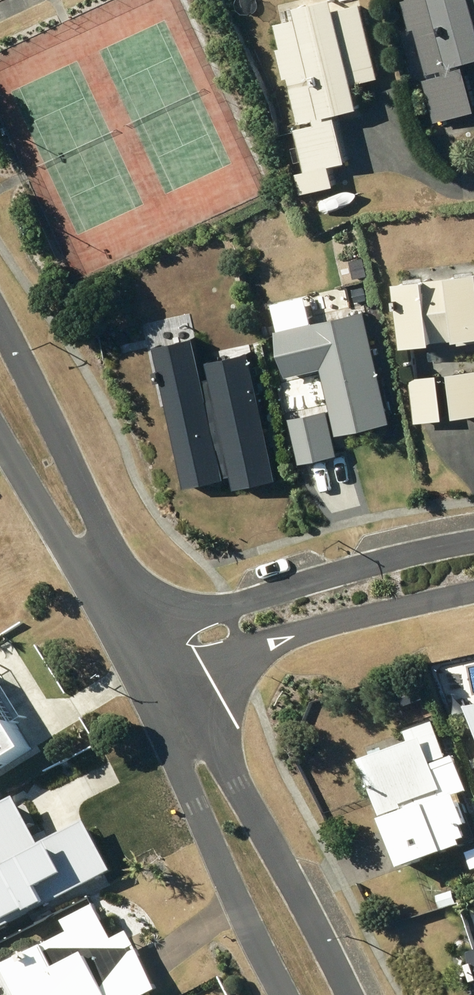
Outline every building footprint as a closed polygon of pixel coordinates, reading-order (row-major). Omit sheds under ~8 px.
[(281,23),(286,46),(283,47),(290,76),(296,75),(307,125),(301,126),(311,169),(355,159),(344,111),(370,105),(364,80),(385,75),(367,0),(343,5),(342,0),(324,0),(306,4),(309,16),(281,23)] [(416,27),(421,26),(434,76),(429,77),(441,120),(473,111),(473,64),(473,59),(473,0),(409,0),(416,27)] [(409,279),(417,343),(473,336),(473,271),(409,279)] [(376,412),(356,295),(265,310),(274,360),(306,354),(318,422),(376,412)] [(191,319),(145,327),(172,473),(220,464),(222,478),(264,470),(240,339),(196,347),(191,319)] [(459,370),(464,414),(473,413),(473,368),(459,370)] [(449,372),(418,375),(422,420),(453,417),(449,372)] [(29,748),(0,703),(0,766),(29,748)] [(445,791),(451,789),(441,762),(454,757),(440,719),(412,730),(417,743),(369,761),(390,816),(406,810),(409,819),(398,823),(414,865),(473,843),(473,800),(471,793),(448,801),(445,791)] [(111,860),(85,811),(42,834),(16,785),(0,794),(0,899),(8,914),(111,860)] [(13,965),(28,994),(157,994),(167,990),(137,931),(121,939),(103,904),(73,920),(79,931),(13,965)] [(466,956),(473,980),(473,953),(466,956)]
